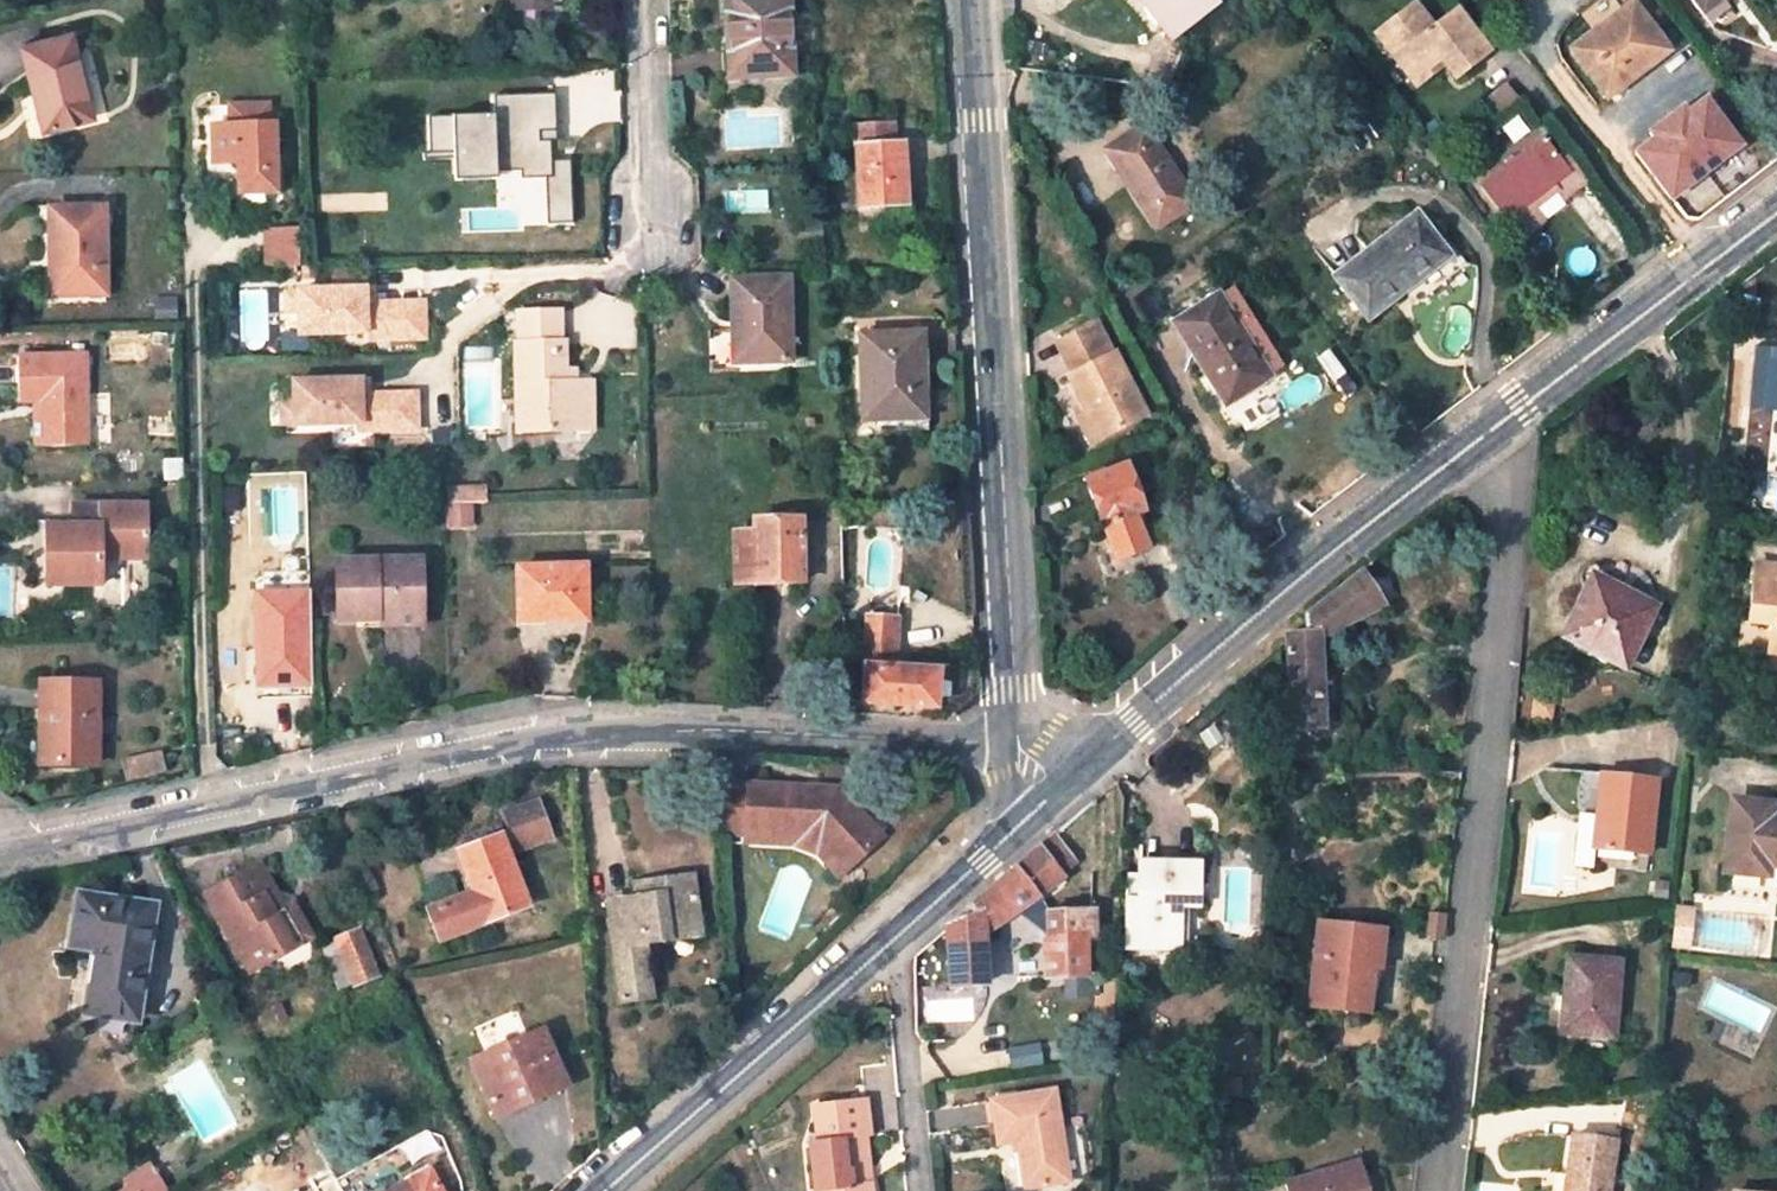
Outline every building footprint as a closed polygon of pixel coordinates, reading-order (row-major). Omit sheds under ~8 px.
[(513,11),(556,11),(555,0),(513,0),(513,11)] [(728,36),(739,36),(742,76),(793,73),(790,0),(726,0),(728,36)] [(1154,1),(1146,7),(1162,28),(1166,26),(1176,38),(1216,8),(1210,0),(1154,0),(1154,1)] [(1705,16),(1724,1),(1723,0),(1693,0),(1705,16)] [(1441,60),(1446,67),(1455,78),(1489,53),(1456,11),(1433,28),(1416,5),(1393,22),(1399,31),(1385,42),(1414,81),(1441,60)] [(1571,52),(1607,99),(1668,53),(1632,5),(1571,52)] [(1393,22),(1378,33),(1385,42),(1399,31),(1393,22)] [(1162,28),(1172,41),(1176,38),(1166,26),(1162,28)] [(23,47),(44,128),(92,116),(71,33),(23,47)] [(728,36),(730,77),(742,76),(739,36),(728,36)] [(1414,81),(1418,87),(1446,67),(1441,60),(1414,81)] [(1519,105),(1504,86),(1474,108),(1489,127),(1519,105)] [(1706,93),(1628,148),(1668,204),(1746,149),(1706,93)] [(493,98),(495,171),(543,170),(541,97),(493,98)] [(274,122),(212,124),(212,163),(238,163),(239,192),(277,191),(274,122)] [(1145,128),(1106,153),(1156,229),(1195,205),(1145,128)] [(1508,170),(1483,189),(1507,220),(1508,219),(1523,239),(1543,224),(1533,212),(1558,193),(1563,200),(1585,184),(1567,161),(1561,166),(1544,143),(1516,165),(1508,170)] [(858,148),(861,208),(905,205),(901,145),(858,148)] [(1516,165),(1511,159),(1504,164),(1508,170),(1516,165)] [(105,210),(50,211),(51,252),(63,252),(63,265),(57,265),(58,294),(106,293),(105,210)] [(1417,215),(1336,279),(1365,316),(1412,280),(1415,284),(1450,257),(1417,215)] [(300,226),(267,227),(268,267),(301,266),(300,226)] [(788,280),(732,282),(734,319),(746,318),(746,360),(790,359),(788,280)] [(299,334),(364,332),(365,340),(425,338),(424,302),(373,303),(366,303),(365,288),(298,290),(299,311),(299,334)] [(365,288),(366,303),(373,303),(373,288),(365,288)] [(299,311),(298,290),(286,291),(287,311),(299,311)] [(1217,299),(1175,326),(1226,406),(1269,379),(1217,299)] [(515,343),(517,431),(578,429),(577,382),(566,382),(566,369),(566,342),(561,343),(560,312),(517,313),(518,343),(515,343)] [(734,319),(735,360),(746,360),(746,318),(734,319)] [(1098,324),(1054,347),(1071,379),(1066,382),(1079,407),(1084,415),(1074,419),(1088,445),(1148,413),(1117,355),(1115,356),(1098,324)] [(861,338),(864,420),(914,418),(912,359),(922,359),(920,336),(861,338)] [(85,356),(17,356),(18,403),(34,402),(43,402),(43,447),(86,446),(85,356)] [(914,418),(924,418),(922,359),(912,359),(914,418)] [(577,382),(577,369),(566,369),(566,382),(577,382)] [(360,380),(293,381),(293,403),(294,425),(359,423),(360,431),(417,429),(416,393),(368,394),(360,394),(360,380)] [(360,380),(360,394),(368,394),(368,380),(360,380)] [(578,429),(593,429),(592,381),(577,382),(578,429)] [(34,402),(35,447),(43,447),(43,402),(34,402)] [(294,425),(293,403),(282,403),(282,425),(294,425)] [(1079,407),(1070,411),(1074,419),(1084,415),(1079,407)] [(1127,466),(1086,482),(1117,563),(1148,550),(1135,517),(1144,513),(1127,466)] [(481,493),(446,494),(446,507),(461,507),(482,506),(481,493)] [(46,527),(46,584),(101,583),(101,557),(145,557),(145,505),(100,505),(101,525),(46,527)] [(462,529),(461,507),(446,507),(447,530),(462,529)] [(1201,509),(1190,514),(1201,536),(1213,531),(1201,509)] [(734,532),(734,582),(802,581),(801,519),(753,519),(754,532),(734,532)] [(335,561),(337,620),(380,619),(380,615),(421,614),(420,558),(335,561)] [(1586,589),(1561,636),(1593,652),(1592,656),(1608,664),(1609,661),(1624,668),(1654,608),(1606,582),(1612,572),(1590,562),(1578,585),(1586,589)] [(1756,565),(1750,623),(1773,625),(1770,653),(1776,654),(1776,567),(1756,565)] [(520,569),(521,616),(545,616),(545,620),(573,619),(573,611),(585,611),(584,567),(520,569)] [(1286,637),(1292,728),(1324,726),(1319,641),(1339,629),(1384,608),(1360,575),(1351,583),(1305,619),(1306,634),(1286,637)] [(573,619),(585,619),(585,611),(573,611),(573,619)] [(421,614),(380,615),(380,619),(380,627),(422,625),(421,614)] [(220,617),(222,679),(262,679),(261,644),(268,643),(267,616),(220,617)] [(867,620),(863,703),(934,707),(936,673),(891,670),(894,621),(867,620)] [(41,681),(41,762),(97,763),(98,682),(41,681)] [(1551,699),(1535,697),(1534,710),(1550,711),(1551,699)] [(124,761),(127,776),(163,770),(160,755),(124,761)] [(1656,782),(1603,777),(1594,849),(1648,855),(1656,782)] [(724,784),(723,835),(743,837),(743,833),(796,836),(824,846),(845,869),(880,837),(837,790),(724,784)] [(1734,802),(1727,871),(1767,875),(1766,882),(1776,883),(1776,816),(1775,816),(1776,806),(1734,802)] [(514,832),(459,853),(475,893),(441,907),(451,933),(526,904),(506,851),(548,834),(536,806),(508,816),(514,832)] [(820,855),(840,875),(845,869),(824,846),(796,836),(743,833),(743,837),(743,840),(789,844),(820,855)] [(1064,876),(1080,864),(1056,833),(1041,846),(1064,876)] [(951,986),(986,983),(983,934),(1064,876),(1041,846),(992,888),(972,906),(978,914),(946,927),(949,964),(951,983),(951,986)] [(1200,863),(1140,862),(1140,871),(1199,873),(1200,863)] [(276,912),(267,895),(275,889),(262,864),(209,894),(252,967),(312,932),(295,902),(285,907),(276,912)] [(1178,949),(1179,906),(1198,906),(1199,873),(1140,871),(1139,887),(1139,902),(1129,902),(1126,948),(1178,949)] [(607,904),(619,999),(652,994),(647,959),(645,941),(652,940),(672,937),(670,923),(698,919),(693,876),(659,881),(661,896),(636,900),(607,904)] [(659,881),(634,885),(636,900),(661,896),(659,881)] [(1139,887),(1128,887),(1129,902),(1139,902),(1139,887)] [(285,907),(276,890),(275,890),(275,889),(267,895),(276,912),(285,907)] [(78,895),(70,947),(94,950),(85,1013),(137,1020),(154,908),(78,895)] [(430,911),(440,937),(451,933),(441,907),(430,911)] [(1693,909),(1678,908),(1673,946),(1688,948),(1693,909)] [(1094,910),(1049,912),(1049,940),(1045,940),(1046,977),(1086,975),(1086,937),(1094,936),(1094,910)] [(672,937),(700,932),(698,919),(670,923),(672,937)] [(1362,929),(1317,924),(1309,1009),(1367,1015),(1372,970),(1357,968),(1362,929)] [(1383,931),(1362,929),(1357,968),(1372,970),(1379,970),(1383,931)] [(337,940),(353,982),(375,971),(360,930),(337,940)] [(323,946),(340,988),(353,982),(337,940),(323,946)] [(647,959),(654,958),(652,940),(645,941),(647,959)] [(1606,961),(1582,959),(1582,960),(1569,959),(1562,1032),(1613,1036),(1620,963),(1606,962),(1606,961)] [(949,964),(937,966),(938,984),(951,983),(949,964)] [(970,995),(928,994),(927,1020),(969,1020),(970,995)] [(1267,1014),(1255,1014),(1254,1023),(1266,1024),(1267,1014)] [(471,1063),(495,1117),(518,1106),(513,1097),(561,1076),(541,1031),(471,1063)] [(518,1106),(565,1086),(561,1076),(513,1097),(518,1106)] [(1068,1181),(1052,1091),(992,1101),(1000,1143),(1018,1140),(1027,1186),(1068,1181)] [(874,1166),(879,1165),(874,1118),(832,1122),(833,1138),(825,1138),(827,1158),(818,1159),(821,1190),(868,1190),(868,1188),(876,1187),(874,1166)] [(832,1122),(823,1123),(825,1138),(833,1138),(832,1122)] [(1566,1190),(1608,1190),(1614,1143),(1573,1137),(1566,1190)] [(453,1160),(395,1190),(458,1190),(466,1187),(453,1160)] [(1287,1186),(1289,1190),(1368,1190),(1359,1164),(1287,1186)] [(130,1178),(134,1184),(138,1190),(164,1190),(150,1167),(130,1178)]
